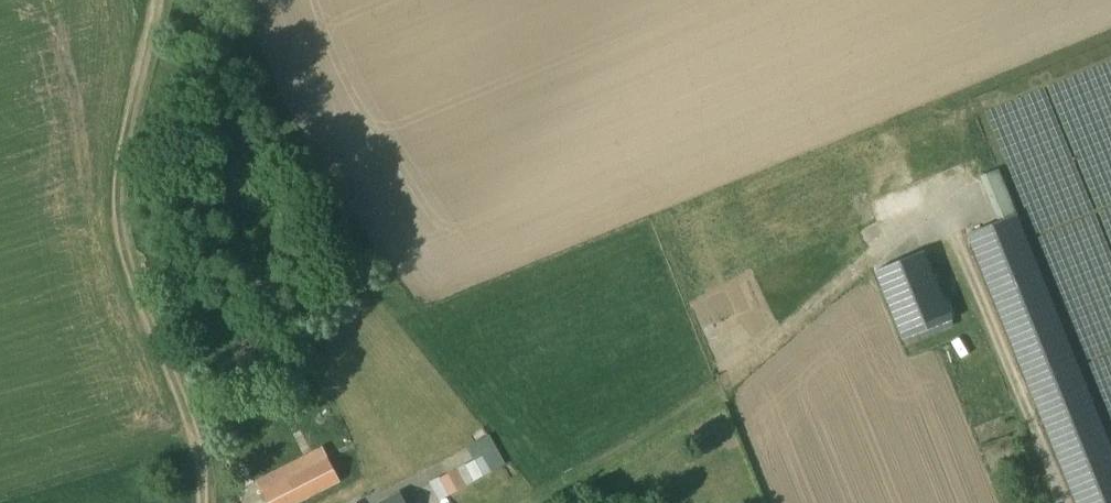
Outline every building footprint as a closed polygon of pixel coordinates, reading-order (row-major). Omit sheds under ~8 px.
[(971,243),(1077,502),(1110,502),(1110,447),(1016,213),(967,233),(971,243)] [(875,270),(902,339),(953,319),(925,250),(875,270)] [(305,472),(264,493),(269,502),(291,502),(339,479),(328,455),(303,467),(305,472)] [(456,468),(440,477),(448,493),(465,485),(456,468)] [(399,493),(380,502),(405,502),(399,493)]
